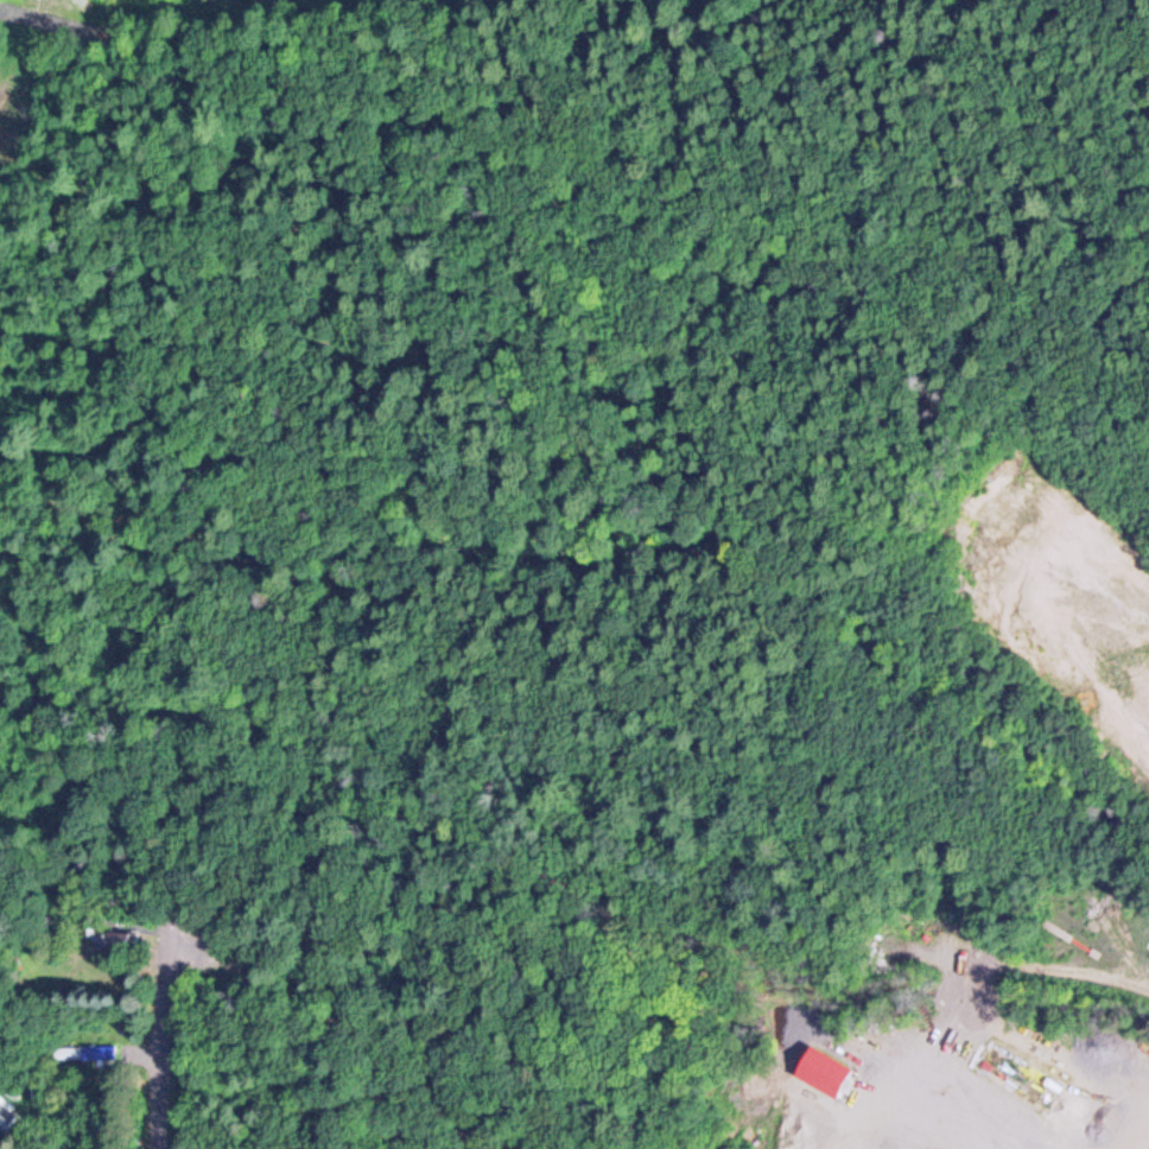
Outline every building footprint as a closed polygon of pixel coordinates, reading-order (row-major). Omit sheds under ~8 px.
[(99,934),(137,935),(137,954),(99,954),(99,934)] [(53,1060),(119,1060),(120,1043),(53,1042),(53,1060)] [(7,1135),(0,1130),(0,1090),(25,1107),(7,1135)]
